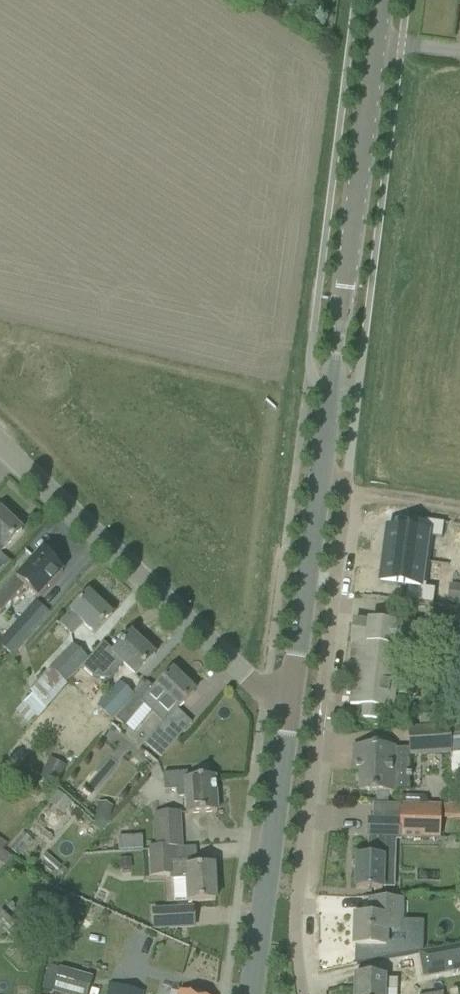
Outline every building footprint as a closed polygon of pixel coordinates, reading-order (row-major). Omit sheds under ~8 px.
[(4,550),(21,532),(0,512),(0,554),(4,550)] [(384,549),(383,557),(386,558),(428,563),(431,538),(441,540),(443,524),(416,520),(414,534),(386,530),(384,549)] [(42,551),(17,578),(14,575),(0,590),(0,613),(0,614),(25,587),(38,600),(62,573),(54,566),(56,564),(42,551)] [(3,571),(9,564),(0,555),(0,574),(3,571)] [(381,565),(379,585),(407,588),(405,602),(432,605),(434,589),(425,588),(428,563),(386,558),(383,557),(381,565)] [(446,603),(459,605),(459,588),(448,586),(446,603)] [(82,624),(94,635),(111,616),(88,594),(60,624),(72,635),(82,624)] [(0,643),(0,647),(11,656),(47,615),(34,603),(0,643)] [(409,628),(390,626),(386,623),(381,621),(376,621),(371,624),(353,622),(350,644),(352,644),(346,695),(351,695),(350,705),(364,707),(362,718),(374,719),(376,720),(377,709),(391,711),(398,655),(411,657),(411,656),(420,657),(423,631),(414,630),(414,629),(409,628)] [(103,643),(86,663),(97,673),(103,668),(112,677),(123,666),(135,677),(155,656),(154,655),(153,655),(152,654),(155,651),(146,643),(143,646),(132,635),(131,634),(113,653),(103,643)] [(88,659),(73,645),(29,692),(32,694),(23,704),(38,718),(67,684),(66,684),(88,659)] [(194,693),(191,690),(192,686),(187,681),(183,683),(172,672),(158,686),(155,690),(147,683),(134,697),(112,721),(122,730),(143,707),(163,724),(176,710),(177,710),(194,693)] [(112,721),(134,697),(118,682),(96,707),(112,721)] [(443,715),(419,717),(420,728),(443,726),(443,715)] [(420,728),(408,729),(410,757),(452,754),(450,726),(443,726),(420,728)] [(148,749),(161,759),(179,738),(167,727),(148,749)] [(408,748),(397,748),(353,748),(353,762),(359,762),(359,793),(407,793),(408,748)] [(56,786),(66,767),(51,759),(41,778),(56,786)] [(187,773),(162,775),(164,792),(176,791),(176,798),(186,798),(187,815),(216,813),(214,777),(187,779),(187,773)] [(58,793),(49,803),(63,815),(72,805),(58,793)] [(406,797),(405,805),(415,806),(423,806),(424,797),(406,797)] [(110,809),(96,805),(92,821),(92,825),(90,828),(97,834),(106,824),(110,809)] [(437,840),(440,840),(440,820),(459,821),(459,806),(426,805),(426,806),(400,805),(400,821),(367,820),(367,824),(367,838),(368,838),(367,858),(356,857),(355,889),(385,890),(386,857),(397,857),(397,841),(412,842),(412,839),(437,840)] [(159,814),(155,815),(157,849),(173,848),(173,850),(181,849),(179,813),(159,814)] [(157,849),(149,850),(150,878),(170,877),(170,881),(173,881),(174,901),(186,900),(186,903),(195,903),(215,901),(213,867),(190,868),(190,862),(174,863),(173,850),(173,848),(157,849)] [(130,859),(119,860),(120,870),(130,869),(130,859)] [(40,892),(38,905),(51,908),(53,894),(40,892)] [(442,897),(422,897),(423,908),(442,907),(442,897)] [(354,916),(353,947),(357,947),(357,965),(412,954),(413,932),(403,931),(404,901),(400,901),(389,900),(369,900),(369,901),(375,901),(374,917),(354,916)] [(193,908),(152,911),(153,930),(195,927),(193,908)] [(13,939),(21,930),(1,911),(0,912),(0,933),(3,930),(13,939)] [(422,953),(418,954),(422,979),(459,972),(459,946),(422,953)] [(93,978),(60,968),(53,993),(55,993),(89,993),(93,978)] [(355,993),(401,993),(401,991),(411,991),(412,974),(394,973),(394,980),(383,979),(383,978),(356,977),(355,993)] [(106,993),(142,993),(119,986),(109,983),(106,993)]
